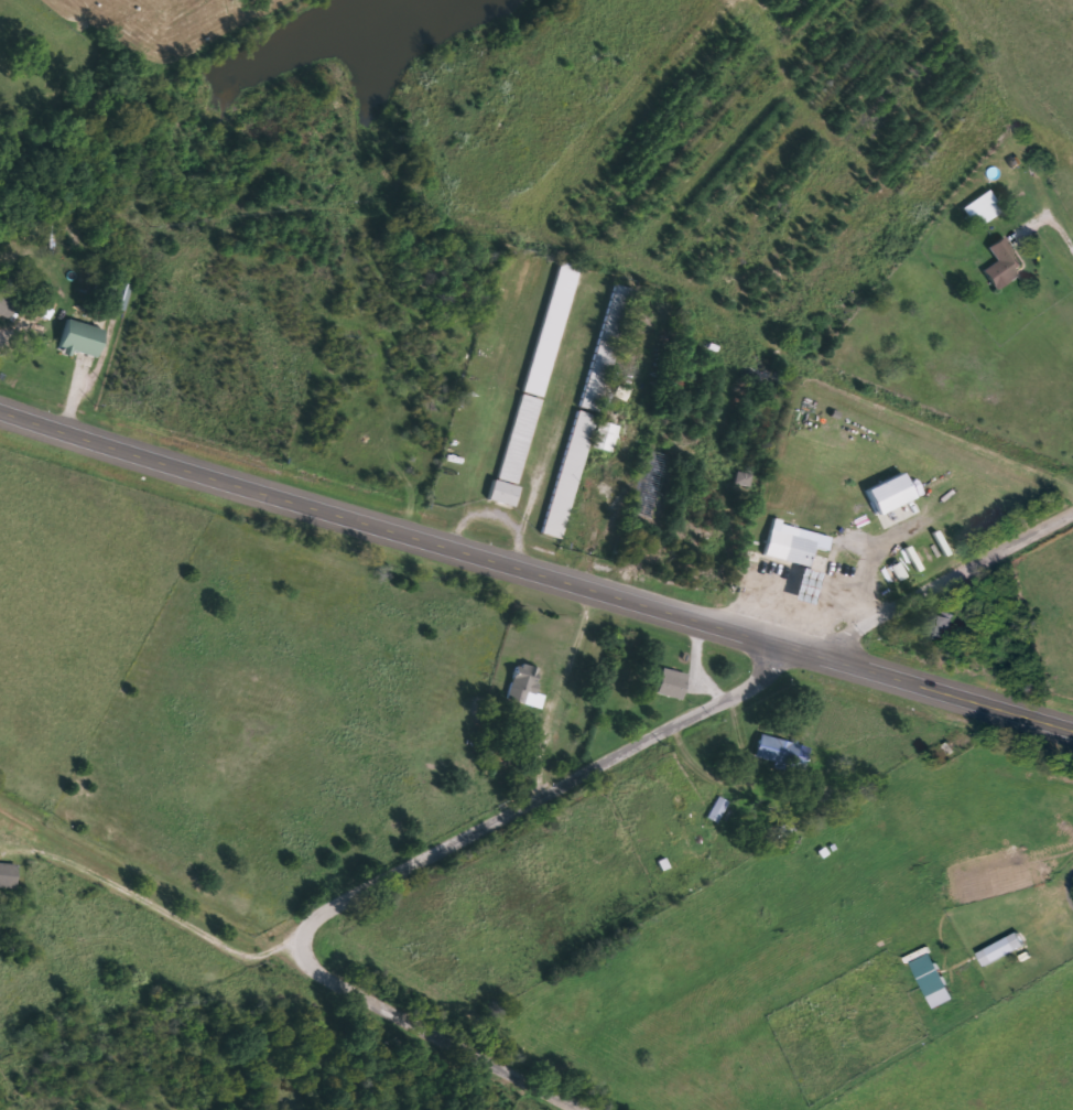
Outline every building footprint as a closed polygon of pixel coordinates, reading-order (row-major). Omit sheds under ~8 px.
[(1001,209),(976,229),(962,208),(987,190),(1001,209)] [(995,290),(983,270),(997,262),(988,247),(1005,237),(1025,271),(995,290)] [(542,398),(521,391),(561,261),(578,267),(542,398)] [(635,290),(598,412),(578,407),(616,284),(635,290)] [(4,320),(0,317),(0,291),(15,300),(4,320)] [(58,347),(67,320),(104,331),(95,358),(58,347)] [(616,397),(628,402),(633,391),(620,385),(616,397)] [(521,394),(541,399),(516,484),(496,477),(521,394)] [(560,540),(541,534),(578,411),(597,417),(560,540)] [(617,428),(610,452),(592,446),(599,422),(617,428)] [(871,490),(882,516),(919,499),(908,474),(871,490)] [(487,502),(494,479),(519,487),(512,508),(487,502)] [(770,530),(779,531),(780,524),(798,528),(795,537),(815,541),(810,567),(765,557),(770,530)] [(820,574),(811,606),(792,601),(800,570),(820,574)] [(931,634),(942,614),(955,622),(944,640),(931,634)] [(534,693),(543,696),(540,709),(536,708),(507,700),(517,662),(541,669),(534,693)] [(687,676),(681,701),(655,694),(662,668),(687,676)] [(809,747),(803,769),(755,756),(760,735),(809,747)] [(720,824),(732,802),(721,796),(709,818),(720,824)] [(15,892),(0,891),(0,866),(17,866),(15,892)] [(978,952),(1019,931),(1026,946),(986,967),(978,952)] [(912,963),(932,955),(954,999),(935,1009),(912,963)]
